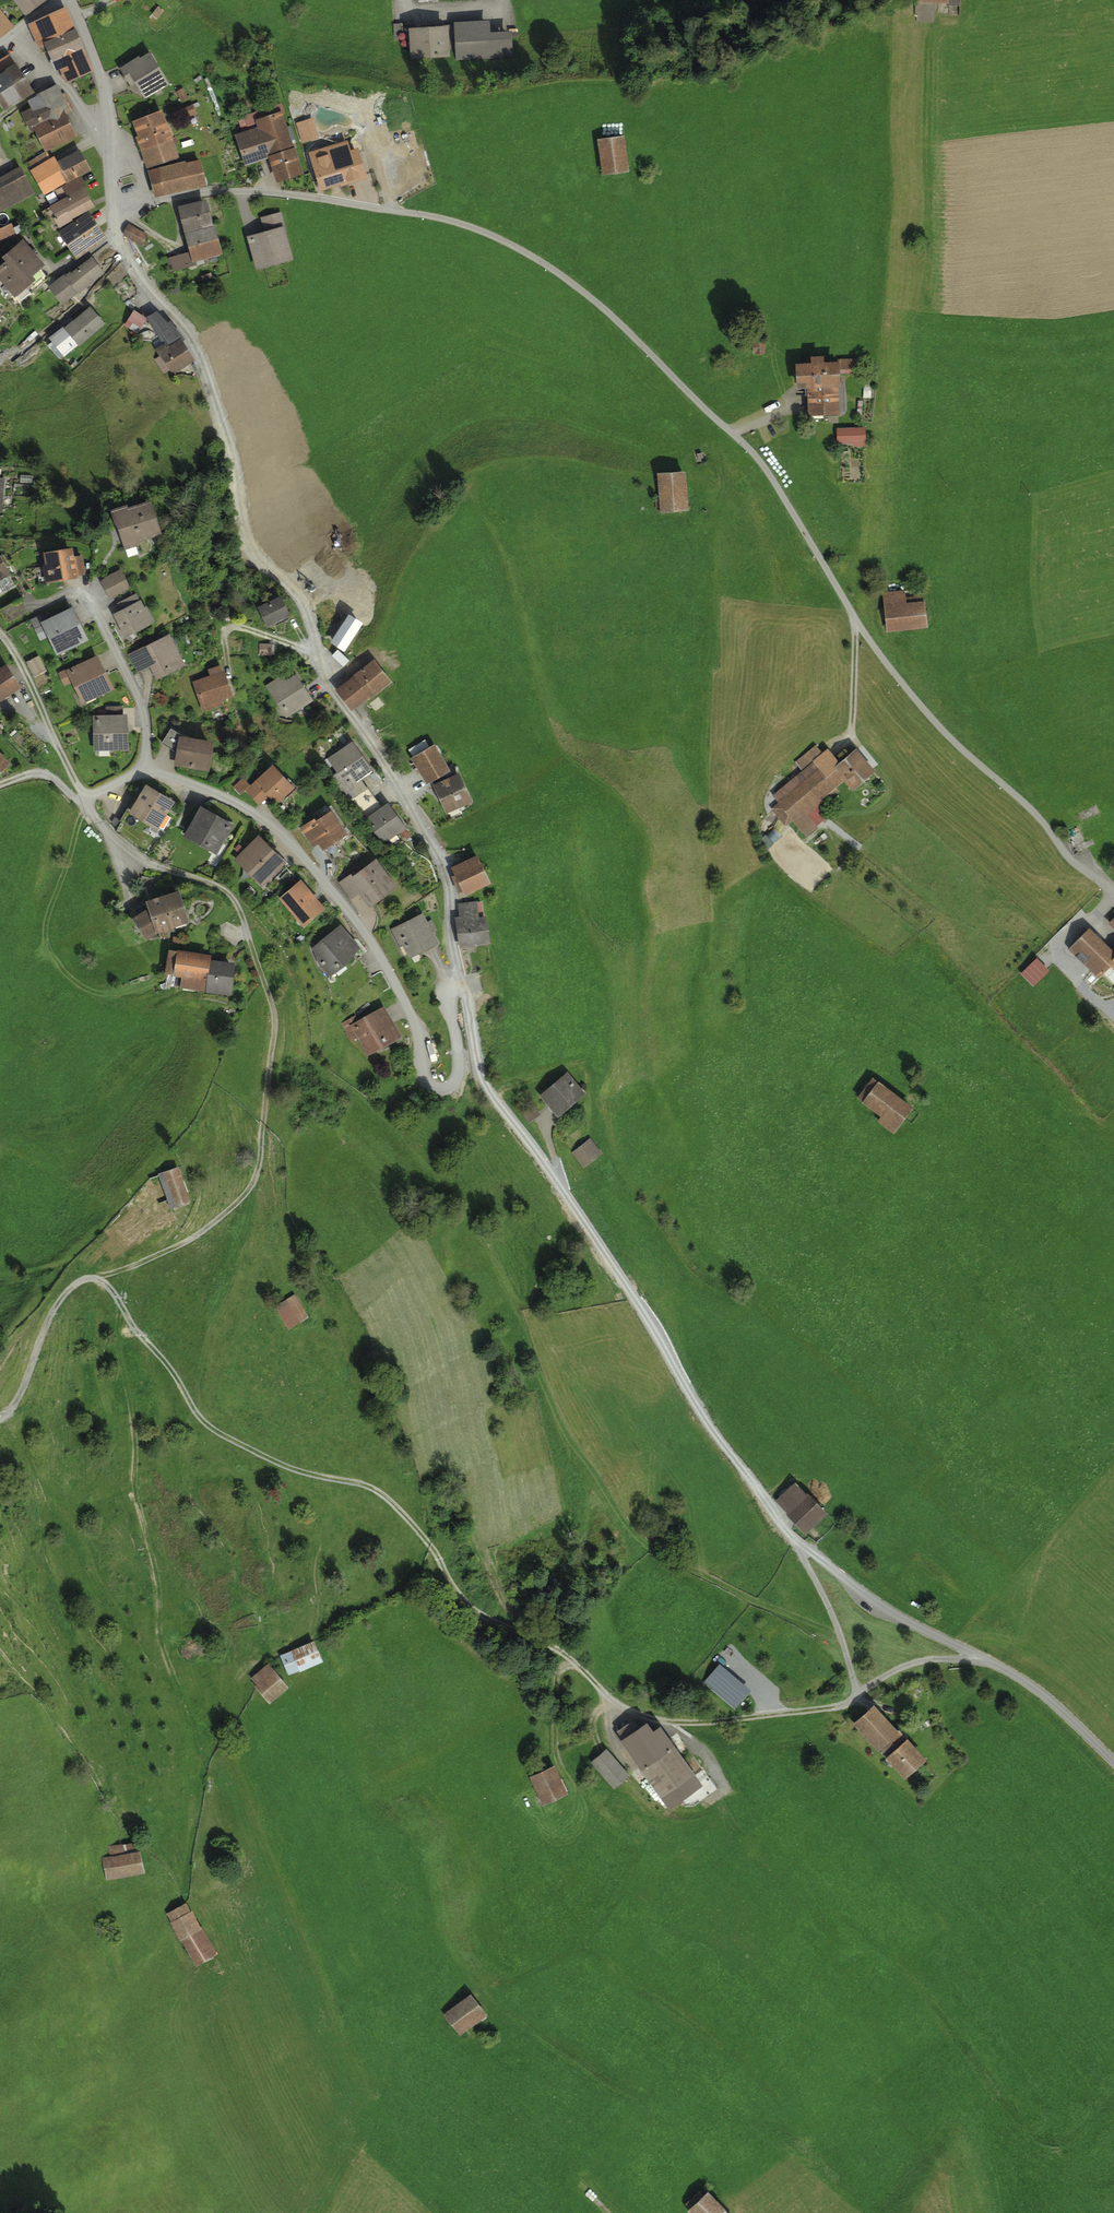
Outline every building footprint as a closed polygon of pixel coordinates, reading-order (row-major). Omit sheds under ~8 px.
[(25,16),(47,0),(13,0),(25,16)] [(920,22),(937,23),(938,4),(954,5),(954,0),(921,0),(920,22)] [(14,25),(0,7),(0,36),(14,25)] [(66,7),(28,24),(39,48),(45,45),(56,71),(60,69),(66,82),(94,70),(84,48),(66,7)] [(496,23),(455,25),(456,55),(515,52),(514,33),(497,34),(496,23)] [(449,29),(408,29),(409,59),(450,58),(449,29)] [(139,55),(119,67),(131,86),(135,83),(144,98),(169,83),(150,51),(140,57),(139,55)] [(0,58),(0,101),(5,108),(33,91),(9,52),(0,58)] [(30,107),(20,112),(31,133),(35,131),(46,152),(77,136),(65,113),(71,110),(57,83),(33,95),(34,97),(27,100),(30,107)] [(188,97),(183,87),(176,91),(181,101),(188,97)] [(249,129),(235,134),(245,165),(268,157),(267,155),(295,146),(284,114),(286,114),(282,102),(238,117),(241,128),(247,126),(249,129)] [(197,113),(193,104),(183,108),(186,117),(197,113)] [(162,110),(132,121),(137,135),(135,136),(147,167),(178,156),(162,110)] [(629,139),(601,143),(606,177),(634,173),(629,139)] [(312,154),(309,155),(320,190),(341,184),(342,186),(368,178),(357,146),(351,148),(349,141),(332,147),(335,154),(333,155),(331,148),(327,149),(325,141),(309,146),(312,154)] [(295,146),(267,155),(268,157),(277,182),(304,173),(295,146)] [(32,168),(29,169),(44,194),(91,169),(80,149),(57,162),(53,156),(50,158),(32,168)] [(32,168),(50,158),(47,152),(28,162),(32,168)] [(186,160),(147,169),(154,199),(207,186),(201,159),(187,162),(186,160)] [(0,177),(0,212),(35,193),(20,166),(0,177)] [(62,199),(50,206),(51,207),(43,211),(54,231),(74,220),(73,219),(96,207),(80,178),(57,191),(62,199)] [(206,199),(178,206),(185,233),(213,225),(206,199)] [(90,211),(59,231),(77,257),(108,236),(90,211)] [(264,230),(247,235),(257,269),(293,259),(285,229),(287,229),(282,211),(261,217),(264,230)] [(0,228),(0,243),(18,235),(12,223),(0,228)] [(149,234),(129,223),(123,234),(142,245),(149,234)] [(213,225),(185,233),(190,251),(193,262),(195,261),(223,253),(215,225),(213,225)] [(33,275),(45,265),(23,238),(2,255),(6,260),(33,275)] [(190,251),(165,258),(169,272),(196,265),(195,261),(193,262),(190,251)] [(65,272),(47,286),(62,305),(104,273),(92,257),(71,273),(70,271),(66,274),(65,272)] [(0,265),(0,279),(15,297),(36,279),(33,275),(6,260),(0,265)] [(63,326),(49,338),(65,356),(78,345),(79,346),(106,323),(91,305),(64,328),(63,326)] [(146,317),(134,309),(124,325),(136,332),(146,317)] [(166,348),(181,338),(169,321),(157,311),(146,319),(166,348)] [(159,353),(174,374),(195,360),(181,338),(166,348),(159,353)] [(852,365),(800,366),(801,391),(813,391),(814,416),(844,416),(843,388),(853,388),(852,365)] [(871,430),(846,431),(846,445),(872,444),(871,430)] [(690,472),(661,473),(662,508),(691,507),(690,472)] [(0,477),(0,500),(7,501),(10,478),(0,477)] [(165,500),(123,510),(132,545),(173,535),(165,500)] [(87,549),(50,552),(52,580),(89,576),(87,549)] [(0,552),(0,582),(14,576),(2,551),(0,552)] [(129,569),(107,579),(114,595),(136,586),(129,569)] [(286,597),(263,609),(272,625),(295,613),(286,597)] [(150,600),(120,613),(129,633),(159,619),(150,600)] [(930,601),(885,606),(888,632),(933,627),(930,601)] [(30,612),(24,602),(5,612),(11,623),(30,612)] [(45,615),(34,620),(42,639),(53,634),(60,652),(92,638),(79,608),(48,622),(45,615)] [(361,623),(349,615),(332,641),(344,649),(361,623)] [(175,636),(133,655),(141,671),(156,664),(162,677),(189,664),(175,636)] [(103,653),(60,672),(66,684),(77,679),(85,699),(117,685),(103,653)] [(46,670),(41,660),(32,665),(37,674),(46,670)] [(0,668),(0,702),(27,687),(12,661),(0,668)] [(382,661),(343,690),(358,711),(398,682),(382,661)] [(215,675),(196,680),(204,708),(237,698),(227,665),(213,669),(215,675)] [(296,673),(268,689),(283,717),(312,701),(296,673)] [(106,723),(97,723),(97,746),(132,747),(132,714),(106,714),(106,723)] [(219,740),(183,734),(178,762),(214,768),(219,740)] [(358,741),(328,760),(346,789),(376,771),(358,741)] [(15,762),(0,746),(0,776),(15,762)] [(834,747),(772,798),(806,839),(820,827),(807,813),(847,779),(859,793),(880,775),(859,750),(845,761),(834,747)] [(438,749),(417,759),(445,815),(481,797),(468,772),(454,779),(438,749)] [(280,764),(251,790),(268,809),(297,782),(280,764)] [(180,801),(148,782),(131,812),(162,830),(180,801)] [(240,824),(202,804),(185,835),(209,848),(204,858),(217,865),(240,824)] [(404,827),(388,804),(367,819),(383,841),(404,827)] [(813,810),(819,819),(827,815),(821,805),(813,810)] [(339,809),(305,829),(318,851),(352,831),(339,809)] [(267,835),(240,860),(266,888),(293,863),(267,835)] [(484,852),(457,864),(468,893),(496,881),(484,852)] [(382,857),(344,883),(367,916),(405,890),(382,857)] [(307,880),(284,899),(306,926),(329,908),(307,880)] [(154,909),(137,920),(147,940),(195,922),(184,890),(151,899),(154,909)] [(483,903),(459,907),(466,949),(499,944),(494,915),(485,917),(483,903)] [(428,913),(395,929),(409,959),(442,944),(428,913)] [(343,925),(310,955),(333,979),(365,949),(343,925)] [(1092,930),(1076,947),(1108,977),(1113,966),(1113,950),(1092,930)] [(240,961),(180,952),(177,975),(186,977),(185,986),(235,994),(240,961)] [(1037,952),(1021,968),(1035,981),(1050,965),(1037,952)] [(387,1011),(350,1031),(365,1058),(402,1038),(387,1011)] [(573,1073),(546,1097),(564,1117),(591,1094),(573,1073)] [(913,1109),(880,1085),(867,1103),(883,1114),(880,1119),(897,1131),(913,1109)] [(592,1139),(574,1154),(584,1167),(602,1152),(592,1139)] [(187,1168),(167,1175),(178,1210),(198,1204),(187,1168)] [(298,1297),(276,1310),(286,1328),(308,1315),(298,1297)] [(828,1514),(801,1483),(782,1499),(809,1531),(828,1514)] [(316,1644),(292,1654),(298,1670),(323,1660),(316,1644)] [(272,1666),(253,1681),(272,1704),(291,1688),(272,1666)] [(904,1734),(875,1703),(854,1722),(883,1753),(904,1734)] [(651,1723),(629,1739),(642,1759),(665,1743),(651,1723)] [(915,1740),(890,1760),(907,1781),(932,1761),(915,1740)] [(681,1744),(645,1767),(666,1801),(703,1777),(681,1744)] [(614,1760),(598,1775),(614,1792),(630,1777),(614,1760)] [(562,1771),(533,1780),(541,1806),(570,1797),(562,1771)] [(145,1851),(103,1859),(107,1880),(149,1872),(145,1851)] [(188,1906),(167,1919),(181,1943),(203,1930),(188,1906)] [(477,1992),(446,2016),(461,2035),(492,2012),(477,1992)] [(692,2211),(694,2212),(736,2212),(716,2190),(692,2211)]
